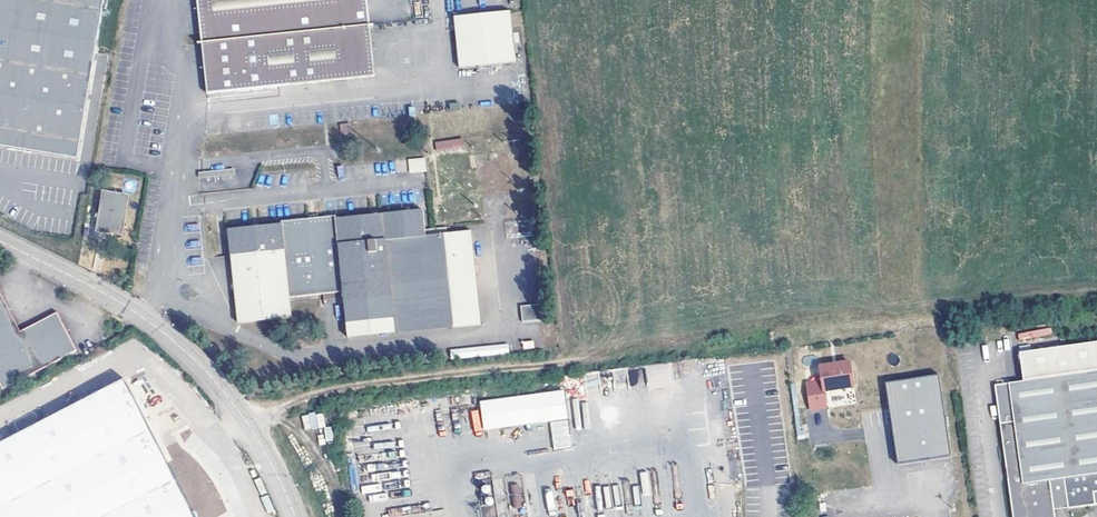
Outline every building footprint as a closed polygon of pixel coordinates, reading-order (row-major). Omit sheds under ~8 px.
[(17,149),(20,149),(23,150),(74,159),(102,0),(0,0),(0,146),(17,149)] [(208,95),(375,77),(367,0),(198,0),(208,95)] [(510,11),(454,18),(460,68),(515,62),(510,11)] [(350,125),(340,126),(341,136),(351,135),(350,125)] [(463,138),(435,141),(436,150),(464,148),(463,138)] [(426,155),(413,156),(414,169),(427,168),(426,155)] [(235,169),(199,173),(200,179),(236,175),(235,169)] [(129,197),(105,193),(99,232),(122,235),(129,197)] [(336,212),(318,213),(308,214),(282,217),(282,220),(260,223),(252,223),(228,225),(238,322),(291,317),(289,297),(343,292),(345,319),(394,315),(442,310),(443,323),(453,322),(453,327),(481,324),(473,231),(449,233),(444,233),(426,235),(426,228),(424,207),(379,211),(372,212),(336,216),(336,212)] [(448,226),(426,228),(426,235),(444,233),(449,233),(448,226)] [(3,389),(77,351),(57,312),(20,331),(0,292),(0,384),(3,389)] [(541,305),(522,307),(523,323),(542,321),(541,305)] [(396,332),(453,327),(453,322),(443,323),(442,310),(394,315),(345,319),(347,337),(396,332)] [(546,351),(559,349),(557,333),(544,335),(546,351)] [(506,343),(450,351),(451,360),(507,351),(506,343)] [(827,408),(825,391),(855,387),(851,363),(841,365),(841,363),(830,365),(830,366),(821,367),(823,382),(808,384),(811,410),(827,408)] [(1051,486),(1065,484),(1069,510),(1096,506),(1095,494),(1096,493),(1096,372),(995,386),(1013,516),(1055,516),(1051,486)] [(951,457),(938,376),(885,384),(897,466),(951,457)] [(168,463),(159,446),(125,380),(0,444),(0,503),(2,507),(0,508),(0,516),(196,516),(168,463)] [(564,392),(481,403),(485,430),(568,419),(564,392)] [(302,415),(304,429),(317,427),(314,413),(302,415)] [(169,441),(159,446),(168,463),(178,458),(169,441)] [(205,495),(212,509),(198,516),(214,516),(226,510),(215,490),(205,495)]
